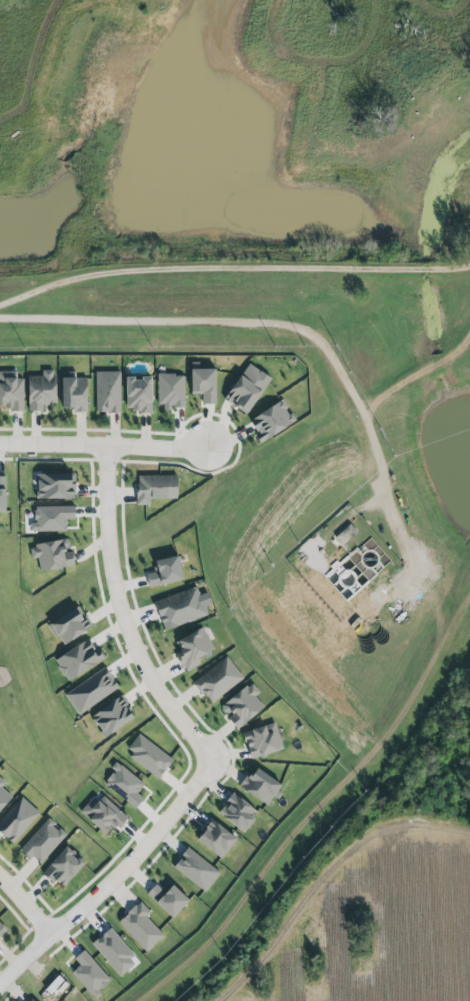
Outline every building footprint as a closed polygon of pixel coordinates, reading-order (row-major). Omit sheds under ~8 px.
[(223,400),(246,415),(269,378),(246,364),(223,400)] [(201,405),(215,404),(214,369),(189,370),(189,395),(201,394),(201,405)] [(53,370),(41,371),(41,376),(26,377),(27,412),(42,412),(42,405),(54,405),(53,370)] [(95,371),(96,411),(120,410),(119,371),(95,371)] [(16,379),(16,372),(0,372),(0,410),(22,410),(23,379),(16,379)] [(62,375),(62,404),(69,404),(69,409),(74,409),(74,412),(86,412),(86,391),(88,386),(87,376),(76,376),(76,375),(62,375)] [(184,375),(157,375),(158,409),(184,409),(184,375)] [(150,412),(150,377),(124,378),(125,413),(150,412)] [(294,422),(281,400),(247,422),(260,443),(294,422)] [(73,474),(35,475),(35,500),(74,499),(73,474)] [(135,476),(136,505),(149,505),(149,500),(176,499),(175,475),(135,476)] [(73,507),(34,507),(35,532),(65,531),(65,520),(74,520),(73,507)] [(357,532),(349,524),(334,537),(342,546),(357,532)] [(28,546),(30,559),(37,559),(39,572),(72,567),(70,552),(66,553),(64,541),(28,546)] [(144,574),(148,587),(182,578),(175,554),(151,560),(154,571),(144,574)] [(163,630),(207,615),(196,586),(153,601),(163,630)] [(61,642),(88,629),(78,607),(46,622),(53,638),(58,636),(61,642)] [(174,640),(180,653),(176,655),(183,671),(199,665),(196,657),(212,650),(203,627),(174,640)] [(103,659),(97,649),(93,651),(87,639),(53,657),(64,680),(103,659)] [(193,682),(226,656),(243,678),(211,704),(193,682)] [(117,690),(105,669),(63,692),(75,713),(117,690)] [(223,703),(232,714),(227,718),(235,728),(263,707),(254,696),(259,692),(250,681),(223,703)] [(132,717),(118,696),(89,716),(103,737),(132,717)] [(248,758),(281,750),(275,723),(241,731),(248,758)] [(124,751),(157,778),(172,759),(138,733),(124,751)] [(136,793),(142,785),(117,765),(103,783),(134,808),(142,798),(136,793)] [(275,798),(283,785),(252,767),(239,788),(267,804),(271,796),(275,798)] [(0,779),(0,808),(10,795),(1,788),(5,783),(0,779)] [(243,832),(257,810),(230,793),(216,815),(243,832)] [(98,801),(92,796),(78,813),(103,833),(111,824),(116,829),(127,816),(102,796),(98,801)] [(39,814),(22,797),(0,819),(0,833),(11,843),(39,814)] [(20,848),(38,865),(65,835),(47,818),(20,848)] [(222,857),(234,835),(208,820),(195,841),(222,857)] [(83,862),(65,846),(42,871),(60,887),(83,862)] [(204,892),(219,873),(187,847),(171,865),(204,892)] [(145,894),(170,918),(187,900),(170,884),(163,892),(154,884),(145,894)] [(145,916),(149,913),(139,901),(117,922),(145,952),(163,936),(145,916)] [(107,928),(90,944),(120,976),(137,960),(107,928)] [(70,973),(92,997),(110,980),(82,950),(73,958),(79,965),(70,973)] [(58,996),(67,984),(56,975),(46,986),(58,996)]
